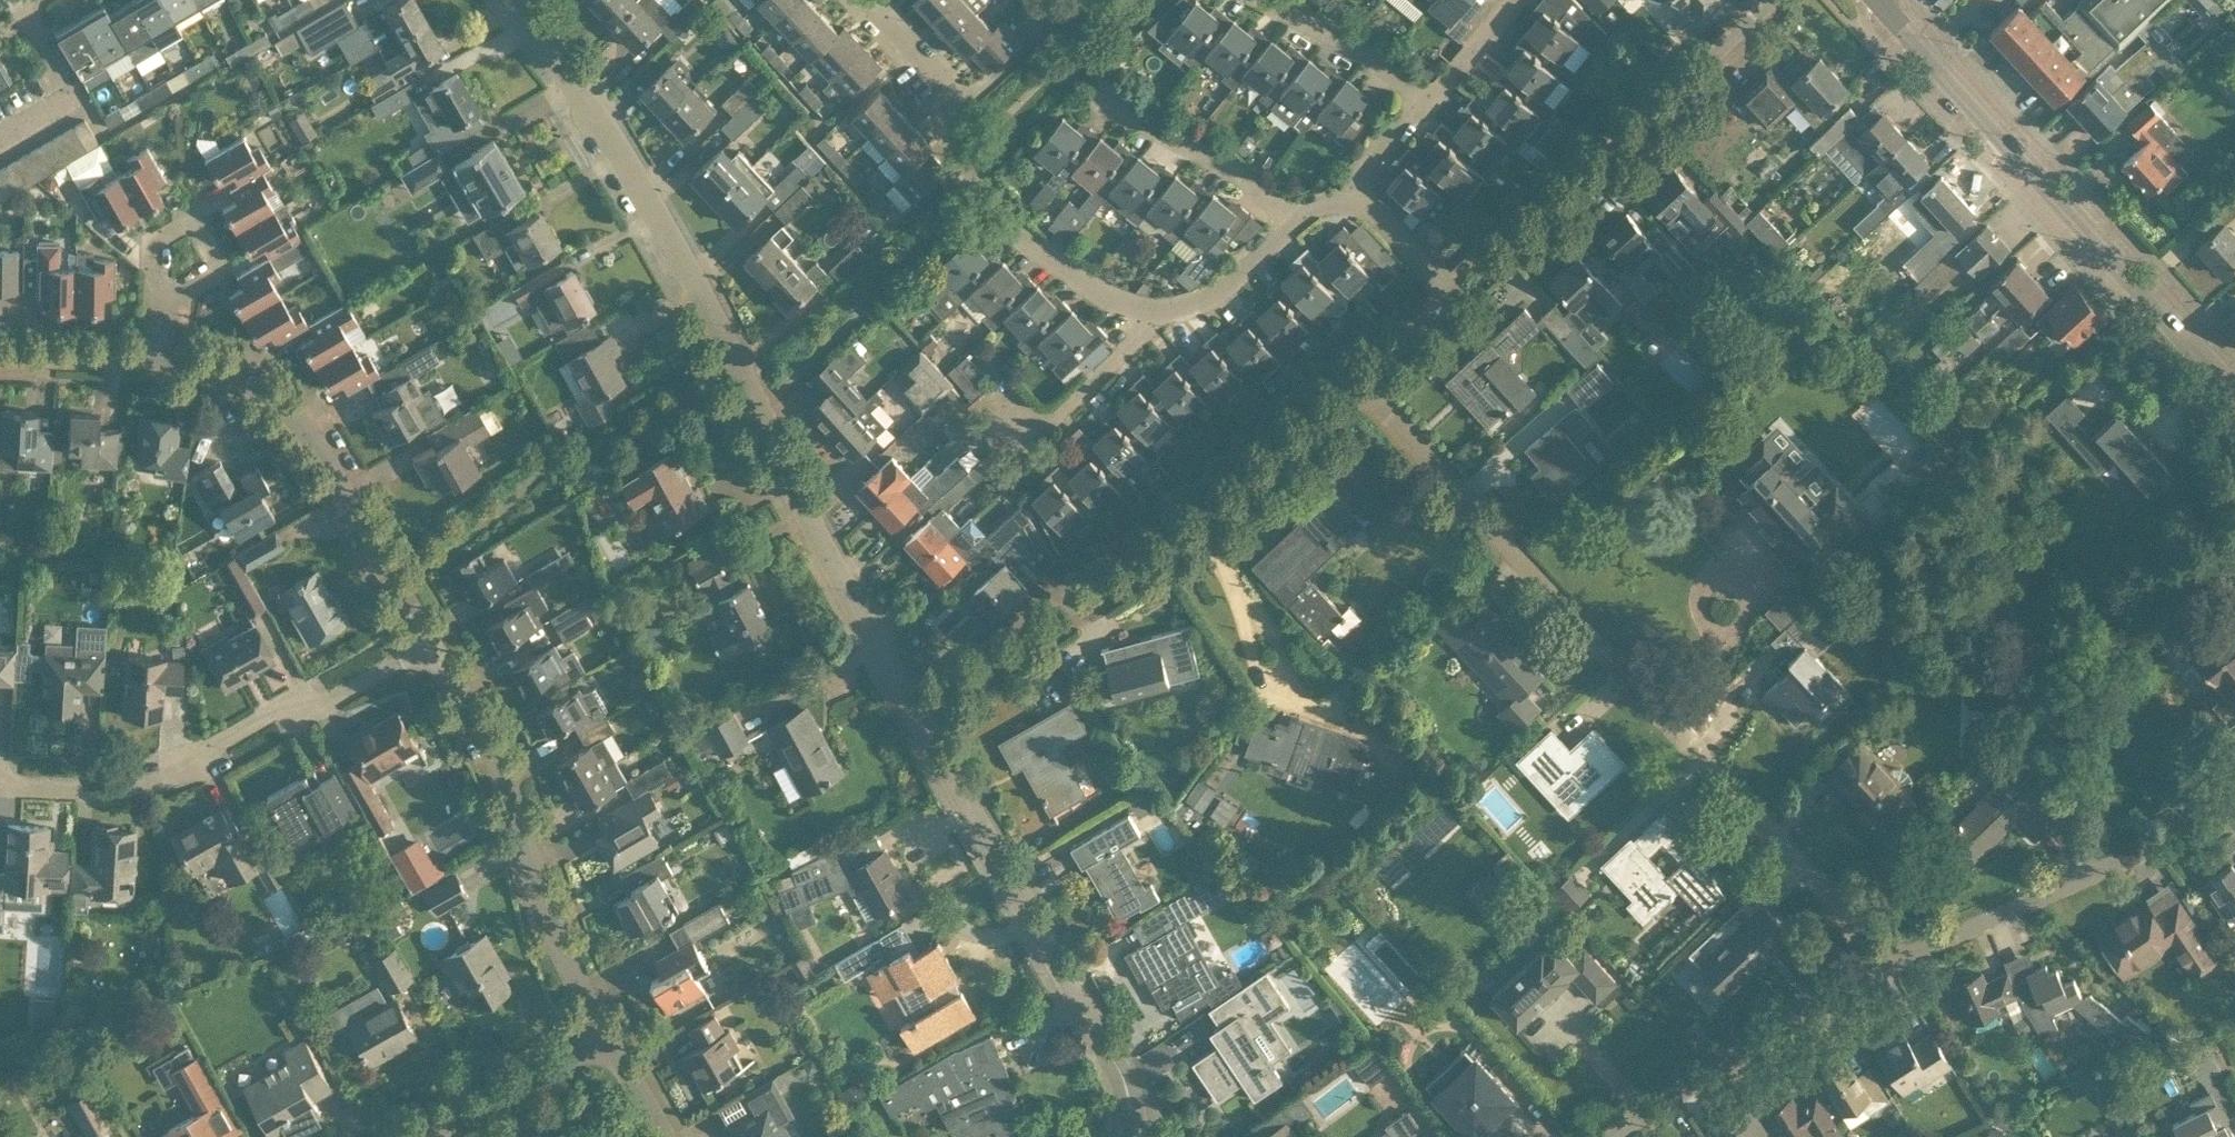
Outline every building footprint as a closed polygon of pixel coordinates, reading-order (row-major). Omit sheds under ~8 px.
[(162,0),(133,0),(131,1),(159,48),(182,34),(175,21),(162,0)] [(175,21),(198,6),(195,0),(162,0),(175,21)] [(292,5),(299,16),(314,7),(310,0),(301,0),(292,5)] [(296,28),(304,40),(311,53),(335,38),(351,28),(358,23),(344,0),(342,0),(296,28)] [(351,28),(367,54),(379,47),(382,45),(427,19),(416,0),(396,0),(384,7),(382,8),(383,9),(366,18),(358,23),(351,28)] [(641,0),(595,0),(593,1),(615,24),(641,0)] [(659,26),(672,39),(693,19),(708,5),(703,0),(690,0),(673,15),(659,0),(641,0),(615,24),(636,47),(659,26)] [(760,2),(761,2),(778,20),(800,0),(762,0),(760,2)] [(810,0),(800,0),(778,20),(795,39),(822,13),(810,0)] [(932,17),(950,0),(915,0),(932,17)] [(977,11),(976,11),(986,1),(985,0),(950,0),(932,17),(950,37),(977,11)] [(1037,0),(1024,0),(1032,9),(1040,2),(1037,0)] [(1150,26),(1166,39),(1169,35),(1190,52),(1184,59),(1196,69),(1207,55),(1206,55),(1235,19),(1224,10),(1219,17),(1198,0),(1196,0),(1195,2),(1192,0),(1176,0),(1150,26)] [(1340,2),(1338,0),(1329,0),(1323,7),(1331,13),(1340,2)] [(1425,12),(1431,5),(1433,7),(1434,6),(1432,4),(1435,0),(1411,0),(1425,12)] [(1461,41),(1473,26),(1469,23),(1488,0),(1435,0),(1432,4),(1434,6),(1433,7),(1451,22),(1446,28),(1461,41)] [(1536,6),(1542,11),(1525,31),(1561,61),(1561,60),(1578,40),(1579,39),(1591,49),(1606,31),(1577,0),(1540,0),(1536,6)] [(1598,14),(1613,0),(1585,0),(1598,14)] [(1680,5),(1683,8),(1668,21),(1682,37),(1723,0),(1676,0),(1680,5)] [(2021,8),(1993,33),(2056,101),(2083,76),(2086,80),(2172,0),(2090,0),(2080,8),(2066,21),(2048,2),(2031,18),(2021,8)] [(2200,12),(2205,8),(2214,0),(2189,0),(2200,12)] [(2232,20),(2214,0),(2205,8),(2223,28),(2232,20)] [(159,48),(131,1),(109,14),(122,37),(121,38),(128,49),(135,62),(159,48)] [(122,37),(109,14),(103,5),(78,19),(105,64),(128,49),(121,38),(122,37)] [(299,16),(292,5),(277,14),(283,25),(299,16)] [(736,6),(727,14),(736,25),(745,16),(736,6)] [(995,31),(995,30),(977,11),(950,37),(968,56),(971,53),(995,31)] [(840,32),(822,13),(795,39),(813,58),(840,32)] [(745,16),(736,25),(746,35),(755,27),(745,16)] [(105,64),(78,19),(55,33),(81,78),(100,66),(105,64)] [(442,46),(427,19),(382,45),(379,47),(384,57),(382,58),(387,66),(370,76),(375,84),(368,89),(375,101),(387,93),(421,74),(421,73),(416,76),(410,65),(442,46)] [(1244,74),(1272,39),(1261,30),(1256,37),(1235,19),(1206,55),(1207,55),(1227,72),(1222,78),(1233,88),(1244,75),(1244,74)] [(1005,20),(995,30),(995,31),(971,53),(989,72),(1023,40),(1005,20)] [(2234,51),(2234,26),(2232,22),(2219,33),(2234,51)] [(845,26),(840,32),(813,58),(812,58),(831,78),(865,46),(845,26)] [(1575,71),(1561,60),(1561,61),(1525,31),(1516,43),(1523,49),(1506,70),(1541,98),(1558,77),(1565,83),(1575,71)] [(271,42),(265,32),(251,41),(256,51),(271,42)] [(2090,82),(2067,102),(2079,116),(2082,113),(2085,117),(2150,58),(2160,49),(2150,38),(2116,69),(2111,63),(2097,76),(2090,82)] [(1282,94),(1310,58),(1299,49),(1293,56),(1272,39),(1244,74),(1244,75),(1265,92),(1259,98),(1271,108),(1282,94)] [(251,41),(236,50),(242,59),(256,51),(251,41)] [(762,50),(772,61),(780,53),(770,43),(762,50)] [(884,67),(865,46),(831,78),(850,98),(884,67)] [(1826,110),(1850,87),(1820,56),(1812,64),(1800,51),(1781,69),(1777,65),(1742,98),(1767,125),(1791,103),(1794,106),(1810,121),(1821,133),(1810,143),(1819,153),(1825,148),(1832,140),(1835,138),(1837,140),(1854,124),(1862,117),(1851,106),(1836,120),(1826,110)] [(213,52),(198,61),(204,71),(219,63),(213,52)] [(789,64),(780,53),(772,61),(781,71),(789,64)] [(0,58),(0,82),(10,76),(0,58)] [(1319,113),(1348,77),(1337,68),(1331,75),(1310,58),(1282,94),(1271,108),(1303,134),(1309,127),(1320,113),(1319,113)] [(2150,58),(2085,117),(2089,121),(2086,123),(2098,136),(2121,115),(2127,109),(2155,84),(2149,78),(2146,74),(2156,65),(2150,58)] [(204,71),(198,61),(197,62),(188,67),(182,70),(189,81),(204,71)] [(643,90),(664,113),(696,84),(685,72),(681,76),(670,64),(660,74),(647,86),(643,90)] [(652,65),(639,77),(647,86),(660,74),(652,65)] [(1541,98),(1506,70),(1491,88),(1498,94),(1488,107),(1487,108),(1522,136),(1539,115),(1546,120),(1555,109),(1541,98)] [(431,138),(409,153),(415,164),(438,150),(482,125),(475,111),(478,109),(457,72),(415,96),(434,129),(428,132),(431,138)] [(1368,94),(1348,77),(1319,113),(1320,113),(1340,129),(1334,136),(1346,146),(1385,98),(1373,88),(1368,94)] [(744,107),(757,95),(761,91),(749,78),(722,103),(734,116),(744,107)] [(166,79),(151,88),(157,99),(172,90),(166,79)] [(799,90),(808,100),(816,92),(807,83),(799,90)] [(706,95),(696,84),(664,113),(685,136),(714,110),(703,98),(706,95)] [(152,90),(151,90),(150,88),(135,97),(142,108),(157,99),(152,90)] [(853,115),(871,135),(899,109),(881,89),(853,115)] [(824,100),(816,92),(808,100),(816,108),(824,100)] [(1487,108),(1488,107),(1474,96),(1458,116),(1464,122),(1455,133),(1454,134),(1489,162),(1506,141),(1513,147),(1522,136),(1487,108)] [(2167,192),(2189,172),(2170,152),(2172,151),(2165,143),(2177,132),(2162,115),(2162,114),(2152,103),(2127,125),(2138,137),(2140,135),(2146,142),(2123,163),(2149,192),(2159,183),(2167,192)] [(109,127),(125,118),(118,107),(103,116),(109,127)] [(734,116),(723,126),(734,138),(755,119),(744,107),(734,116)] [(917,128),(899,109),(871,135),(889,154),(917,128)] [(301,139),(316,132),(306,111),(291,118),(301,139)] [(1866,173),(1906,137),(1883,112),(1862,131),(1854,124),(1837,140),(1835,138),(1832,140),(1825,148),(1856,182),(1866,173)] [(1074,171),(1102,136),(1091,127),(1085,134),(1064,116),(1035,151),(1057,168),(1051,176),(1063,185),(1074,171)] [(84,119),(73,126),(87,150),(98,144),(84,119)] [(1480,173),(1489,162),(1454,134),(1455,133),(1441,122),(1424,142),(1431,148),(1422,159),(1421,160),(1456,188),(1470,200),(1486,179),(1480,173)] [(87,150),(73,126),(61,132),(76,157),(87,150)] [(935,147),(917,128),(889,154),(906,171),(906,172),(930,150),(931,150),(935,147)] [(76,157),(61,132),(50,138),(65,163),(76,157)] [(815,139),(830,155),(837,148),(822,132),(815,139)] [(1111,190),(1139,155),(1128,146),(1123,153),(1102,136),(1074,171),(1094,188),(1079,206),(1071,200),(1050,225),(1071,242),(1085,225),(1100,204),(1106,197),(1112,191),(1111,190)] [(241,137),(204,159),(217,182),(231,174),(237,185),(261,171),(269,166),(258,147),(250,151),(241,137)] [(1906,137),(1866,173),(1878,186),(1887,196),(1880,202),(1878,204),(1888,214),(1890,213),(1895,208),(1905,199),(1913,191),(1930,176),(1923,167),(1929,161),(1906,137)] [(65,163),(50,138),(39,145),(54,170),(65,163)] [(493,138),(453,162),(482,212),(522,188),(513,171),(504,154),(503,155),(493,138)] [(809,139),(793,154),(808,170),(824,155),(809,139)] [(54,170),(39,145),(28,151),(42,176),(54,170)] [(154,186),(156,185),(166,180),(147,148),(127,159),(131,166),(117,175),(139,213),(162,200),(154,186)] [(715,200),(753,165),(740,151),(732,158),(723,148),(692,175),(715,200)] [(847,158),(837,148),(830,155),(840,164),(847,158)] [(1421,160),(1422,159),(1408,148),(1398,160),(1399,160),(1392,169),(1399,174),(1388,187),(1406,202),(1423,216),(1440,194),(1447,200),(1456,188),(1421,160)] [(415,164),(401,172),(406,181),(412,178),(417,186),(448,167),(438,150),(415,164)] [(950,170),(931,150),(930,150),(906,172),(906,171),(895,181),(915,202),(950,170)] [(42,176),(28,151),(17,158),(31,183),(42,176)] [(1149,210),(1177,175),(1166,166),(1160,173),(1139,155),(1111,190),(1112,191),(1106,197),(1126,214),(1138,224),(1149,210)] [(31,183),(17,158),(6,164),(20,189),(31,183)] [(856,168),(847,158),(840,164),(849,175),(856,168)] [(6,164),(0,167),(0,180),(9,196),(20,189),(6,164)] [(766,179),(753,165),(715,200),(737,224),(775,189),(766,179)] [(799,165),(777,185),(789,197),(803,184),(810,177),(799,165)] [(1675,168),(1647,194),(1667,216),(1664,219),(1685,242),(1715,215),(1725,226),(1735,237),(1749,224),(1746,221),(1720,193),(1717,189),(1705,200),(1696,191),(1675,168)] [(235,232),(273,210),(265,195),(273,191),(261,171),(237,185),(229,189),(236,201),(222,209),(235,232)] [(99,176),(79,187),(97,219),(98,219),(109,213),(117,226),(139,213),(117,175),(103,183),(99,176)] [(1187,229),(1215,195),(1203,186),(1198,192),(1177,175),(1149,210),(1138,224),(1148,232),(1159,230),(1164,234),(1176,243),(1182,236),(1187,230),(1187,229)] [(1934,264),(1919,278),(1920,280),(1956,248),(1979,227),(1971,217),(1976,212),(1943,176),(1923,194),(1936,208),(1924,219),(1939,236),(1935,240),(1935,241),(1923,252),(1934,264)] [(0,180),(0,201),(9,196),(0,180)] [(814,197),(803,184),(789,197),(778,208),(775,210),(787,222),(814,197)] [(1730,184),(1720,193),(1746,221),(1756,212),(1730,184)] [(866,193),(873,200),(874,201),(881,195),(873,186),(866,193)] [(1388,187),(1380,198),(1398,213),(1406,202),(1388,187)] [(2225,273),(2234,264),(2234,232),(2228,224),(2234,217),(2234,193),(2230,187),(2200,214),(2201,215),(2204,213),(2218,229),(2200,246),(2225,273)] [(891,206),(881,195),(874,201),(873,200),(868,205),(880,217),(891,206)] [(1235,212),(1215,195),(1187,229),(1187,230),(1182,236),(1199,250),(1178,276),(1191,289),(1201,284),(1206,280),(1231,251),(1226,247),(1253,214),(1241,205),(1235,212)] [(273,210),(235,232),(248,254),(262,246),(268,257),(268,258),(301,239),(296,231),(298,229),(293,221),(295,220),(292,216),(291,216),(284,204),(273,210)] [(1759,209),(1756,212),(1746,221),(1749,224),(1776,254),(1789,241),(1759,209)] [(487,258),(504,249),(516,268),(558,244),(539,212),(510,228),(511,230),(502,235),(495,223),(474,235),(487,258)] [(1614,249),(1636,273),(1655,255),(1696,299),(1712,284),(1655,222),(1645,232),(1627,212),(1613,225),(1610,222),(1600,231),(1603,234),(1601,236),(1603,237),(1599,240),(1610,252),(1614,249)] [(1920,280),(1915,285),(1921,292),(1931,283),(1937,289),(1960,268),(1958,267),(1965,260),(1979,275),(2009,248),(1987,224),(1958,251),(1956,248),(1920,280)] [(769,283),(795,259),(783,247),(793,237),(782,225),(746,259),(769,283)] [(1339,241),(1320,259),(1319,260),(1350,293),(1370,275),(1375,281),(1387,271),(1345,225),(1333,235),(1339,241)] [(938,299),(932,305),(944,319),(958,305),(972,293),(971,293),(1005,262),(995,251),(988,243),(986,244),(978,235),(973,235),(970,238),(969,237),(936,267),(953,286),(938,299)] [(75,312),(76,268),(59,268),(60,244),(59,244),(54,239),(50,238),(45,238),(41,240),(37,244),(36,244),(36,255),(23,255),(23,289),(36,289),(36,295),(49,296),(49,312),(75,312)] [(870,256),(858,243),(831,269),(843,282),(870,256)] [(1319,260),(1320,259),(1308,246),(1297,257),(1303,263),(1284,281),(1314,314),(1317,312),(1341,313),(1347,307),(1348,296),(1347,296),(1350,293),(1319,260)] [(17,292),(17,251),(0,251),(0,292),(17,292)] [(101,312),(101,296),(115,297),(115,259),(93,259),(93,253),(76,253),(76,268),(75,312),(101,312)] [(1564,313),(1575,325),(1581,331),(1603,309),(1609,315),(1623,303),(1580,256),(1553,281),(1574,304),(1564,313)] [(242,318),(280,296),(272,282),(280,278),(268,258),(268,257),(236,276),(242,287),(229,295),(242,318)] [(2033,274),(2029,270),(2018,257),(1988,284),(1994,290),(1966,315),(1976,326),(2033,274)] [(806,272),(795,259),(769,283),(779,294),(776,297),(789,311),(829,273),(818,261),(806,272)] [(1023,281),(1005,262),(971,293),(972,293),(989,312),(983,318),(994,329),(1007,317),(1006,317),(1040,286),(1030,275),(1023,281)] [(1841,262),(1818,283),(1829,295),(1852,274),(1841,262)] [(520,284),(512,288),(521,304),(533,298),(538,308),(546,303),(559,326),(563,324),(574,317),(582,313),(583,315),(584,314),(587,312),(586,310),(593,306),(591,304),(592,298),(586,287),(581,286),(571,269),(546,284),(539,272),(520,284)] [(2048,291),(2036,278),(2033,274),(1976,326),(1985,337),(2013,311),(2019,317),(2048,291)] [(1314,314),(1284,281),(1272,291),(1279,298),(1259,316),(1258,316),(1289,349),(1308,331),(1315,338),(1326,327),(1314,314)] [(2078,283),(2036,321),(2053,338),(2050,341),(2061,353),(2092,325),(2094,327),(2107,315),(2078,283)] [(1057,305),(1040,286),(1006,317),(1007,317),(1024,337),(1018,342),(1028,352),(1074,311),(1064,300),(1057,305)] [(307,326),(306,325),(296,306),(288,310),(280,296),(242,318),(255,340),(268,332),(275,344),(307,326)] [(1672,334),(1655,317),(1638,300),(1627,311),(1661,345),(1672,334)] [(313,367),(351,345),(343,331),(357,323),(345,302),(306,325),(307,326),(308,325),(314,336),(300,344),(301,345),(297,347),(297,352),(303,362),(307,365),(311,362),(313,367)] [(1541,315),(1541,316),(1561,338),(1575,325),(1564,313),(1554,302),(1541,315)] [(1501,413),(1503,415),(1508,410),(1506,408),(1514,401),(1519,406),(1535,392),(1500,354),(1537,320),(1525,307),(1445,381),(1487,427),(1501,413)] [(876,308),(869,315),(873,319),(880,313),(876,308)] [(1258,316),(1259,316),(1253,309),(1242,320),(1247,326),(1229,343),(1228,344),(1259,377),(1279,359),(1284,365),(1295,355),(1289,349),(1258,316)] [(1074,311),(1028,352),(1029,353),(1034,348),(1040,342),(1058,361),(1052,366),(1063,378),(1067,382),(1082,368),(1079,363),(1109,336),(1098,324),(1092,330),(1074,311)] [(2224,323),(2234,334),(2234,313),(2224,323)] [(1962,319),(1947,332),(1957,343),(1972,330),(1962,319)] [(2019,323),(1993,347),(2003,358),(2030,334),(2019,323)] [(1228,344),(1229,343),(1217,330),(1206,340),(1211,346),(1192,364),(1191,365),(1222,399),(1242,380),(1248,387),(1259,377),(1228,344)] [(1967,353),(1981,340),(1972,330),(1957,343),(1967,353)] [(1874,340),(1866,331),(1854,342),(1862,351),(1874,340)] [(609,334),(599,340),(567,358),(587,393),(575,400),(589,424),(615,409),(605,391),(622,381),(608,357),(618,351),(609,334)] [(832,434),(878,391),(876,390),(868,397),(848,376),(866,359),(852,343),(811,379),(812,380),(816,376),(830,391),(810,410),(832,434)] [(359,359),(351,345),(313,367),(326,389),(340,381),(347,393),(379,374),(367,354),(359,359)] [(438,361),(430,346),(396,364),(405,379),(405,380),(411,376),(438,361)] [(927,409),(952,386),(954,384),(921,349),(901,368),(913,380),(901,390),(922,413),(927,409)] [(1191,365),(1192,364),(1180,352),(1169,362),(1175,368),(1156,386),(1155,387),(1186,420),(1206,402),(1212,408),(1222,399),(1191,365)] [(984,373),(968,354),(957,363),(949,370),(966,390),(964,392),(971,400),(984,389),(976,380),(984,373)] [(1601,363),(1568,389),(1581,405),(1614,379),(1601,363)] [(1155,387),(1156,386),(1144,373),(1133,383),(1138,390),(1119,408),(1150,442),(1150,441),(1170,424),(1175,430),(1186,420),(1155,387)] [(421,394),(411,376),(405,380),(405,379),(378,395),(381,400),(385,406),(371,414),(375,419),(370,422),(380,441),(385,438),(387,442),(422,422),(427,429),(445,419),(444,418),(443,419),(428,391),(421,394)] [(952,386),(932,404),(946,420),(942,425),(952,436),(974,416),(966,408),(956,397),(960,393),(952,386)] [(876,437),(878,435),(888,426),(872,409),(884,398),(878,391),(832,434),(853,457),(870,442),(876,437)] [(2174,472),(2121,413),(2120,412),(2100,430),(2099,430),(2097,432),(2097,433),(2093,436),(2078,420),(2087,412),(2069,393),(2048,413),(2100,470),(2118,454),(2131,469),(2121,478),(2143,502),(2153,493),(2164,483),(2165,484),(2169,481),(2168,480),(2176,473),(2174,472)] [(475,406),(443,425),(451,440),(434,450),(432,446),(412,458),(426,481),(431,477),(439,490),(451,483),(453,486),(479,471),(465,447),(491,432),(475,406)] [(1526,447),(1539,463),(1542,466),(1533,473),(1550,494),(1583,466),(1568,447),(1593,426),(1575,406),(1526,447)] [(1150,442),(1119,408),(1108,418),(1114,424),(1095,442),(1126,476),(1146,458),(1151,464),(1162,454),(1150,441),(1150,442)] [(53,443),(53,441),(53,430),(36,429),(37,412),(1,410),(0,429),(0,464),(16,465),(15,467),(51,469),(51,463),(52,461),(53,443)] [(69,414),(68,436),(67,449),(80,450),(79,464),(118,466),(120,430),(98,429),(99,416),(69,414)] [(154,473),(163,474),(184,478),(189,449),(175,446),(177,435),(173,434),(175,423),(141,417),(137,441),(142,442),(139,460),(156,462),(154,473)] [(1743,457),(1725,474),(1741,491),(1739,492),(1766,521),(1762,525),(1771,535),(1767,539),(1791,563),(1801,553),(1820,574),(1849,547),(1874,524),(1849,498),(1846,501),(1813,466),(1799,480),(1790,471),(1797,464),(1784,450),(1778,455),(1763,438),(1762,440),(1764,442),(1745,460),(1743,457)] [(1126,476),(1095,442),(1084,452),(1090,458),(1071,476),(1070,477),(1101,510),(1121,492),(1127,499),(1138,488),(1126,476)] [(1930,478),(1947,462),(1933,448),(1916,464),(1930,478)] [(672,453),(621,482),(635,504),(650,494),(658,507),(654,509),(667,530),(709,506),(698,487),(694,489),(672,453)] [(930,506),(967,472),(970,469),(958,455),(921,489),(910,477),(875,509),(893,528),(895,529),(902,523),(901,521),(918,506),(924,512),(930,506)] [(875,509),(910,477),(892,457),(864,482),(863,481),(856,487),(858,489),(857,489),(875,509)] [(219,461),(192,477),(203,496),(208,505),(217,500),(220,506),(238,537),(254,527),(273,516),(258,491),(268,485),(257,468),(231,483),(219,461)] [(1101,510),(1070,477),(1071,476),(1059,463),(1048,474),(1054,480),(1033,499),(1048,516),(1044,520),(1060,549),(1072,538),(1066,531),(1085,514),(1090,520),(1101,510)] [(1254,565),(1277,590),(1320,637),(1332,625),(1342,636),(1363,616),(1351,604),(1343,611),(1310,577),(1309,578),(1301,569),(1359,517),(1366,525),(1385,508),(1349,467),(1324,490),(1328,495),(1306,515),(1308,517),(1254,565)] [(923,561),(960,526),(945,510),(976,481),(967,472),(930,506),(936,513),(913,533),(911,532),(904,539),(905,541),(923,561)] [(960,526),(923,561),(941,580),(944,582),(951,575),(950,573),(958,566),(966,558),(976,569),(986,559),(992,553),(995,550),(995,551),(1032,517),(1023,503),(985,536),(984,535),(987,532),(972,516),(960,526)] [(1040,532),(1032,517),(995,551),(995,550),(992,553),(1003,564),(973,592),(995,615),(1007,603),(1009,605),(1017,599),(1015,596),(1027,585),(1021,578),(1028,571),(1022,563),(1032,553),(1047,544),(1040,532)] [(236,554),(245,569),(283,548),(274,532),(236,554)] [(490,568),(480,552),(449,570),(461,589),(465,587),(476,605),(517,581),(504,559),(490,568)] [(266,606),(245,569),(236,554),(219,564),(248,616),(266,606)] [(526,574),(532,586),(535,585),(562,569),(555,557),(526,574)] [(728,574),(719,558),(693,572),(702,590),(712,585),(732,623),(712,634),(724,656),(748,644),(750,647),(761,641),(759,638),(774,630),(748,581),(734,589),(727,575),(728,574)] [(1878,591),(1855,567),(1836,585),(1859,609),(1878,591)] [(345,620),(334,601),(316,570),(300,579),(300,578),(279,590),(308,641),(345,620)] [(537,614),(548,607),(535,585),(532,586),(503,603),(509,614),(488,626),(501,648),(543,624),(537,614)] [(1786,673),(1763,694),(1779,711),(1781,709),(1795,725),(1823,699),(1824,701),(1828,697),(1827,695),(1841,682),(1815,654),(1822,648),(1807,632),(1836,605),(1823,591),(1786,625),(1805,645),(1790,658),(1787,654),(1777,663),(1786,673)] [(587,612),(580,601),(552,617),(558,629),(587,612)] [(1514,699),(1510,703),(1499,713),(1515,730),(1539,707),(1524,691),(1542,674),(1536,668),(1538,666),(1534,662),(1532,663),(1518,648),(1516,650),(1508,641),(1514,635),(1488,608),(1474,621),(1458,605),(1437,625),(1475,665),(1479,661),(1514,699)] [(558,629),(565,640),(593,624),(587,612),(558,629)] [(2212,632),(2217,638),(2194,657),(2211,679),(2216,675),(2228,690),(2198,715),(2215,736),(2234,720),(2234,625),(2230,618),(2212,632)] [(45,654),(44,653),(43,669),(41,710),(79,713),(80,690),(102,691),(106,625),(79,624),(77,643),(46,642),(45,654)] [(272,658),(261,639),(253,625),(227,640),(225,637),(203,649),(226,689),(254,673),(252,670),(272,658)] [(1094,671),(1102,700),(1200,673),(1188,626),(1103,648),(1108,667),(1094,671)] [(16,652),(14,679),(28,679),(30,651),(28,651),(28,641),(16,640),(16,652)] [(557,687),(586,670),(574,650),(562,657),(555,645),(513,669),(526,691),(551,677),(557,687)] [(16,652),(0,651),(0,681),(14,682),(16,652)] [(180,692),(181,670),(182,664),(164,662),(164,659),(127,657),(123,715),(160,718),(162,691),(180,692)] [(557,701),(538,713),(549,731),(551,735),(573,722),(579,733),(607,717),(604,712),(609,709),(596,687),(583,690),(581,687),(579,688),(557,701)] [(1084,728),(1081,723),(1070,703),(1002,742),(1016,767),(1030,759),(1036,770),(1030,774),(1051,811),(1084,793),(1056,744),(1084,728)] [(770,725),(789,761),(775,769),(791,798),(842,772),(807,706),(770,725)] [(343,771),(357,795),(374,786),(367,774),(418,746),(398,712),(366,731),(364,727),(346,737),(360,761),(343,771)] [(736,713),(709,729),(725,755),(751,739),(736,713)] [(570,786),(617,758),(605,737),(614,732),(615,731),(607,717),(579,733),(587,746),(568,757),(567,755),(564,757),(565,759),(557,763),(562,771),(560,772),(560,776),(561,780),(563,784),(564,788),(564,789),(570,786)] [(1243,719),(1235,741),(1249,746),(1247,753),(1292,768),(1313,775),(1352,789),(1368,742),(1298,717),(1293,727),(1278,721),(1275,730),(1243,719)] [(1552,728),(1517,760),(1530,773),(1536,767),(1555,787),(1558,784),(1575,802),(1619,760),(1620,759),(1596,732),(1573,754),(1563,743),(1564,742),(1552,728)] [(1860,743),(1848,755),(1831,771),(1864,806),(1862,808),(1861,811),(1861,814),(1861,817),(1863,820),(1865,822),(1867,823),(1870,824),(1873,824),(1876,823),(1878,821),(1880,823),(1896,807),(1909,796),(1908,794),(1912,787),(1912,779),(1908,772),(1902,768),(1894,768),(1886,771),(1860,743)] [(630,780),(617,758),(570,786),(583,808),(616,789),(626,783),(635,797),(648,789),(673,775),(665,760),(645,771),(637,776),(630,780)] [(1970,851),(1999,823),(2002,826),(2015,815),(2034,836),(2055,817),(2036,797),(2043,791),(2017,764),(2000,781),(2002,783),(1950,832),(1927,854),(1949,878),(1973,855),(1970,851)] [(355,811),(345,792),(334,773),(313,785),(307,774),(268,797),(293,841),(339,814),(342,819),(355,811)] [(1204,809),(1217,789),(1199,778),(1186,798),(1198,805),(1204,809)] [(396,825),(374,786),(357,795),(379,834),(396,825)] [(1130,800),(1139,815),(1160,803),(1151,788),(1130,800)] [(661,811),(648,789),(635,797),(615,808),(624,823),(600,836),(607,850),(606,854),(610,861),(614,861),(616,864),(658,840),(646,820),(661,811)] [(1706,853),(1666,809),(1649,825),(1632,840),(1630,839),(1604,863),(1634,895),(1635,896),(1651,913),(1663,901),(1665,903),(1675,894),(1673,892),(1678,887),(1704,915),(1727,894),(1717,882),(1719,880),(1714,874),(1711,876),(1697,861),(1706,853)] [(230,882),(257,866),(271,890),(287,880),(255,823),(235,835),(221,810),(175,836),(194,871),(217,858),(230,882)] [(1092,834),(1071,845),(1083,866),(1091,862),(1096,871),(1094,872),(1107,895),(1106,895),(1109,900),(1110,899),(1114,906),(1130,897),(1138,912),(1160,899),(1152,885),(1144,889),(1119,846),(1141,833),(1129,812),(1092,834)] [(3,931),(4,907),(45,909),(46,887),(64,888),(66,852),(51,851),(51,842),(47,842),(48,826),(8,824),(5,872),(0,871),(0,930),(3,931)] [(134,832),(113,830),(94,829),(92,865),(72,864),(70,904),(88,905),(89,892),(134,894),(136,854),(133,854),(134,832)] [(413,893),(447,873),(439,860),(434,863),(422,842),(416,840),(391,854),(413,893)] [(793,869),(820,854),(814,843),(786,858),(793,869)] [(798,883),(780,890),(788,910),(791,909),(810,901),(848,886),(853,893),(866,917),(874,913),(883,909),(911,895),(909,891),(885,848),(861,860),(860,857),(846,863),(838,844),(820,854),(793,869),(798,883)] [(636,891),(613,904),(616,910),(619,908),(632,932),(651,922),(653,921),(654,923),(668,915),(669,916),(676,913),(674,909),(672,910),(656,881),(661,878),(673,871),(662,854),(639,867),(626,874),(636,891)] [(2232,862),(2203,882),(2226,915),(2234,909),(2234,867),(2232,862)] [(1162,904),(1174,925),(1175,926),(1186,920),(1243,888),(1222,866),(1194,882),(1196,885),(1162,904)] [(1591,892),(1572,873),(1559,886),(1577,905),(1591,892)] [(456,874),(436,885),(425,892),(437,913),(468,895),(456,874)] [(1737,908),(1690,952),(1702,965),(1701,966),(1704,969),(1691,981),(1710,1001),(1723,989),(1726,992),(1761,959),(1763,961),(1778,947),(1776,946),(1791,932),(1766,906),(1765,907),(1753,894),(1737,908)] [(378,913),(392,937),(402,931),(397,923),(402,920),(399,915),(407,910),(401,900),(378,913)] [(2117,920),(2098,933),(2125,973),(2172,941),(2193,972),(2216,956),(2180,903),(2179,904),(2180,906),(2160,921),(2146,900),(2143,902),(2140,901),(2133,906),(2132,910),(2130,911),(2117,920)] [(688,920),(699,939),(729,921),(718,903),(688,920)] [(1199,942),(1186,920),(1175,926),(1174,925),(1136,947),(1135,946),(1124,952),(1140,980),(1146,976),(1150,974),(1156,983),(1151,986),(1163,1007),(1173,1002),(1176,1008),(1175,1008),(1181,1018),(1209,1000),(1215,996),(1217,995),(1211,986),(1220,982),(1198,943),(1199,942)] [(283,936),(288,949),(317,936),(311,921),(283,936)] [(1393,971),(1408,956),(1381,927),(1365,941),(1393,971)] [(468,985),(480,1006),(511,989),(504,977),(509,975),(486,935),(443,959),(461,989),(468,985)] [(881,936),(835,963),(845,980),(872,964),(875,969),(886,962),(908,1000),(901,1003),(911,1020),(901,1026),(914,1050),(941,1034),(942,1036),(954,1029),(953,1027),(975,1015),(961,991),(960,992),(952,978),(957,975),(937,942),(914,955),(909,948),(893,958),(881,936)] [(1596,999),(1616,980),(1589,952),(1577,963),(1554,939),(1543,949),(1542,948),(1527,962),(1526,961),(1505,980),(1506,981),(1491,995),(1517,1023),(1532,1009),(1533,1010),(1553,991),(1553,990),(1568,976),(1566,974),(1570,971),(1596,999)] [(661,998),(668,1011),(705,990),(699,978),(711,971),(693,940),(656,962),(663,975),(652,981),(657,992),(652,994),(656,1001),(661,998)] [(413,978),(396,948),(374,961),(391,990),(413,978)] [(793,962),(803,979),(815,973),(805,955),(793,962)] [(2084,997),(2075,978),(2064,982),(2057,968),(2050,971),(2047,964),(2027,973),(2028,975),(2014,982),(2020,996),(2025,1008),(2044,1034),(2059,1027),(2054,1017),(2056,1011),(2073,1003),(2094,1021),(2089,1028),(2103,1039),(2108,1032),(2115,1038),(2111,1042),(2118,1048),(2149,1031),(2127,1013),(2122,1019),(2106,1006),(2091,994),(2084,997)] [(1192,1063),(1217,1099),(1243,1082),(1255,1099),(1283,1079),(1251,1033),(1290,1006),(1266,970),(1209,1009),(1220,1025),(1210,1032),(1218,1045),(1192,1063)] [(1958,992),(1940,1000),(1949,1020),(1967,1012),(1971,1023),(2000,1010),(1998,1006),(2020,996),(2014,982),(2009,971),(1987,981),(1983,972),(1974,976),(1973,973),(1962,978),(1963,981),(1955,984),(1958,992)] [(396,999),(390,1003),(378,983),(327,1013),(349,1050),(361,1043),(365,1049),(363,1050),(366,1055),(368,1054),(372,1062),(418,1036),(396,999)] [(715,1015),(709,1019),(689,1030),(699,1047),(680,1058),(687,1071),(692,1068),(704,1090),(745,1066),(736,1051),(740,1049),(729,1030),(725,1032),(715,1015)] [(1918,1081),(1920,1084),(1951,1064),(1931,1033),(1912,1045),(1905,1033),(1879,1050),(1904,1090),(1918,1081)] [(881,1094),(893,1114),(915,1100),(927,1107),(938,1102),(950,1096),(966,1101),(975,1120),(994,1113),(998,1126),(1002,1136),(1013,1136),(1027,1132),(1018,1105),(1001,1056),(993,1034),(957,1050),(956,1048),(937,1059),(910,1076),(881,1094)] [(280,1136),(294,1136),(311,1128),(309,1125),(318,1120),(316,1116),(322,1114),(313,1099),(333,1088),(326,1075),(305,1039),(284,1050),(290,1060),(244,1086),(271,1133),(276,1130),(280,1136)] [(195,1057),(189,1045),(175,1052),(182,1064),(174,1068),(199,1112),(155,1136),(227,1136),(243,1128),(232,1108),(200,1054),(195,1057)] [(1371,1084),(1394,1066),(1377,1045),(1354,1062),(1371,1084)] [(1476,1136),(1480,1136),(1494,1124),(1489,1119),(1514,1097),(1477,1056),(1436,1093),(1476,1136)] [(1821,1075),(1833,1093),(1844,1112),(1861,1102),(1867,1113),(1888,1100),(1868,1067),(1856,1074),(1846,1059),(1821,1075)] [(763,1083),(744,1095),(754,1113),(749,1117),(743,1115),(731,1122),(730,1127),(735,1136),(786,1136),(779,1125),(794,1117),(772,1079),(763,1083)] [(2173,1123),(2180,1136),(2234,1136),(2227,1121),(2210,1088),(2189,1099),(2195,1112),(2173,1123)] [(93,1090),(72,1102),(92,1136),(95,1136),(114,1126),(93,1090)] [(1787,1136),(1811,1136),(1835,1121),(1817,1093),(1799,1105),(1792,1094),(1769,1108),(1787,1136)] [(1289,1102),(1298,1115),(1306,1110),(1297,1097),(1289,1102)] [(1287,1124),(1297,1118),(1286,1103),(1257,1124),(1265,1135),(1262,1136),(1295,1136),(1287,1124)] [(1749,1105),(1715,1127),(1721,1136),(1771,1136),(1750,1105),(1749,1105)] [(1423,1130),(1409,1109),(1386,1125),(1389,1130),(1394,1136),(1427,1136),(1423,1130)] [(2008,1132),(1990,1124),(1985,1136),(2006,1136),(2008,1132)]
